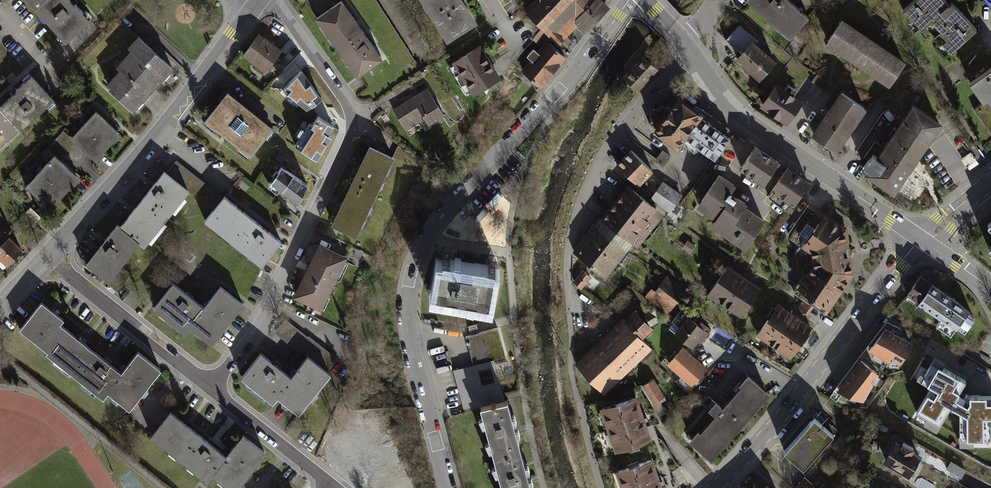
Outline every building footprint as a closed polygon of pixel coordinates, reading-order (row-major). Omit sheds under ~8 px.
[(33,7),(65,41),(68,38),(74,33),(80,27),(86,21),(89,19),(75,3),(74,4),(72,2),(70,0),(41,0),(33,7)] [(315,17),(335,46),(361,28),(341,0),(339,0),(315,17)] [(447,39),(476,21),(463,0),(422,0),(447,39)] [(601,0),(535,0),(534,0),(523,11),(539,31),(532,41),(539,47),(543,42),(556,51),(577,26),(585,33),(608,9),(601,0)] [(791,35),(809,14),(794,0),(750,0),(791,35)] [(949,0),(914,0),(905,8),(927,31),(931,27),(953,50),(978,26),(954,0),(952,0),(950,2),(949,0)] [(843,17),(827,41),(844,52),(871,71),(890,83),(907,59),(843,17)] [(760,77),(776,58),(756,42),(759,38),(738,21),(725,37),(742,51),(736,58),(760,77)] [(361,28),(335,46),(357,76),(383,58),(361,28)] [(260,34),(244,58),(268,75),(285,51),(260,34)] [(138,37),(137,35),(126,46),(130,50),(115,66),(118,69),(106,83),(109,86),(107,88),(132,111),(172,68),(157,54),(153,50),(138,37)] [(556,51),(543,42),(539,47),(535,53),(531,50),(525,59),(528,61),(519,73),(541,90),(564,58),(556,51)] [(479,47),(450,65),(471,98),(500,81),(489,63),(479,47)] [(971,81),(985,101),(976,108),(990,130),(990,68),(971,81)] [(321,98),(301,69),(282,89),(286,93),(284,96),(293,103),(295,100),(305,108),(321,98)] [(0,106),(21,129),(54,99),(52,96),(46,89),(40,83),(34,77),(33,75),(31,74),(16,88),(17,90),(15,92),(0,106)] [(788,122),(803,99),(776,81),(761,105),(788,122)] [(838,149),(867,106),(842,89),(812,132),(838,149)] [(445,121),(427,91),(393,111),(409,138),(422,130),(425,134),(445,121)] [(228,93),(205,121),(223,135),(225,137),(227,138),(249,156),(271,128),(268,126),(263,121),(258,117),(241,104),(236,100),(230,95),(228,93)] [(704,114),(679,95),(653,130),(679,149),(686,138),(702,116),(704,114)] [(895,191),(943,120),(914,101),(885,145),(875,138),(864,154),(868,157),(863,165),(868,168),(866,171),(895,191)] [(21,129),(0,106),(0,148),(21,129)] [(120,133),(96,110),(87,119),(83,123),(71,137),(75,141),(78,143),(80,145),(85,150),(91,155),(96,159),(120,133)] [(333,125),(317,115),(311,125),(309,123),(305,129),(300,127),(294,136),(299,138),(294,146),(316,160),(331,136),(327,134),(333,125)] [(731,138),(702,116),(686,138),(715,159),(731,138)] [(71,145),(75,141),(71,137),(64,130),(47,148),(54,154),(59,158),(63,154),(67,150),(71,145)] [(752,145),(736,169),(760,185),(776,161),(752,145)] [(370,147),(369,146),(361,163),(360,166),(358,169),(350,185),(374,196),(392,157),(389,156),(381,152),(375,149),(370,147)] [(640,186),(654,171),(631,148),(616,165),(640,186)] [(975,150),(963,158),(971,169),(983,161),(975,150)] [(59,158),(54,154),(40,169),(36,174),(26,185),(51,208),(79,177),(74,172),(69,168),(64,163),(62,161),(59,158)] [(179,164),(176,161),(167,173),(189,191),(214,210),(223,199),(220,196),(214,192),(208,187),(202,182),(196,178),(190,173),(184,168),(179,164)] [(308,185),(281,166),(270,182),(281,190),(298,205),(308,185)] [(784,208),(792,213),(795,208),(796,208),(798,204),(796,203),(811,182),(787,167),(768,196),(775,202),(784,208)] [(152,186),(143,197),(169,217),(171,214),(172,213),(189,191),(167,173),(164,171),(152,186)] [(746,246),(766,217),(746,203),(749,200),(733,190),(737,185),(718,172),(697,204),(715,216),(711,223),(746,246)] [(907,187),(921,192),(924,181),(911,176),(907,187)] [(671,212),(683,194),(663,181),(651,199),(671,212)] [(627,184),(602,216),(634,242),(639,246),(665,212),(627,184)] [(374,196),(350,185),(343,201),(341,205),(340,207),(332,223),(332,224),(344,230),(355,235),(374,196)] [(235,204),(225,196),(223,199),(214,210),(205,221),(237,247),(257,222),(241,208),(237,205),(235,204)] [(132,212),(120,226),(140,242),(146,246),(166,221),(167,219),(169,217),(143,197),(132,212)] [(814,262),(798,285),(832,308),(857,271),(847,226),(811,202),(789,233),(791,236),(811,249),(814,262)] [(42,217),(30,206),(24,211),(36,223),(39,220),(42,217)] [(634,242),(602,216),(601,215),(574,251),(607,276),(634,242)] [(266,228),(257,222),(237,247),(261,266),(282,241),(269,231),(266,228)] [(121,266),(140,242),(120,226),(117,224),(107,237),(105,240),(102,243),(91,258),(87,263),(114,283),(119,287),(122,283),(130,273),(121,266)] [(9,236),(0,246),(0,258),(7,264),(7,265),(21,249),(22,248),(13,239),(9,236)] [(690,253),(696,245),(685,236),(679,244),(690,253)] [(335,253),(319,245),(308,270),(296,295),(297,296),(321,307),(343,261),(344,257),(341,256),(335,253)] [(366,253),(352,247),(350,250),(347,256),(346,259),(356,263),(360,265),(366,253)] [(476,253),(464,251),(462,266),(467,267),(473,268),(476,253)] [(442,263),(440,262),(435,288),(435,292),(491,301),(496,271),(473,268),(467,267),(462,266),(442,263)] [(708,293),(741,316),(762,286),(728,263),(708,293)] [(592,276),(583,269),(573,280),(581,288),(592,276)] [(686,290),(667,276),(656,290),(652,287),(646,294),(649,297),(648,299),(668,314),(686,290)] [(919,304),(932,284),(921,277),(908,296),(919,304)] [(154,308),(186,333),(191,327),(190,326),(205,308),(204,308),(189,296),(186,293),(173,283),(154,308)] [(932,284),(919,304),(942,319),(938,326),(953,336),(958,328),(965,333),(975,319),(968,314),(971,310),(932,284)] [(205,308),(190,326),(191,327),(205,338),(207,339),(212,343),(243,304),(221,286),(209,302),(206,305),(204,308),(205,308)] [(47,305),(42,301),(21,328),(48,350),(66,327),(61,322),(64,318),(58,314),(55,311),(47,305)] [(778,302),(756,334),(792,357),(813,325),(778,302)] [(598,388),(646,343),(640,336),(650,328),(635,312),(630,317),(624,323),(612,334),(598,347),(587,358),(578,366),(598,388)] [(693,346),(707,328),(688,314),(674,332),(693,346)] [(285,319),(275,333),(278,335),(283,339),(289,344),(295,349),(298,351),(299,350),(302,352),(307,356),(328,372),(329,370),(337,360),(338,359),(335,356),(327,350),(320,344),(312,338),(309,335),(307,337),(285,319)] [(471,335),(466,336),(475,368),(507,360),(498,327),(479,332),(477,324),(468,326),(471,335)] [(79,337),(66,327),(48,350),(46,352),(79,378),(99,353),(93,348),(83,340),(79,337)] [(890,332),(884,329),(869,352),(888,363),(900,364),(912,345),(904,340),(890,332)] [(681,346),(665,364),(690,386),(706,368),(681,346)] [(163,369),(139,349),(125,366),(123,368),(122,371),(123,372),(107,392),(108,393),(130,410),(132,407),(137,401),(141,396),(146,390),(148,387),(163,369)] [(107,359),(99,353),(79,378),(104,398),(108,393),(107,392),(123,372),(122,371),(107,359)] [(272,402),(273,403),(277,397),(276,397),(291,378),(290,377),(276,366),(272,364),(260,354),(241,378),(272,402)] [(291,378),(276,397),(277,397),(282,401),(287,405),(292,409),(298,413),(300,414),(331,374),(328,372),(307,356),(292,374),(290,377),(291,378)] [(473,410),(481,408),(505,401),(494,359),(453,370),(464,412),(473,410)] [(878,373),(860,360),(855,367),(846,378),(836,392),(862,401),(878,373)] [(917,412),(927,418),(924,424),(937,431),(950,407),(959,412),(959,441),(990,440),(990,397),(970,397),(966,395),(965,398),(956,393),(963,382),(939,368),(941,364),(934,360),(925,376),(920,372),(917,378),(927,383),(925,386),(930,389),(917,412)] [(712,458),(771,392),(749,372),(739,382),(742,384),(723,405),(717,399),(709,408),(716,414),(702,430),(699,428),(689,439),(712,458)] [(652,378),(641,385),(652,402),(663,396),(652,378)] [(653,439),(638,394),(600,407),(616,452),(653,439)] [(505,401),(481,408),(494,456),(508,453),(508,455),(521,451),(516,433),(514,426),(508,401),(505,401)] [(185,422),(172,411),(171,413),(167,418),(162,424),(157,430),(152,436),(183,461),(203,436),(187,424),(185,422)] [(782,453),(805,473),(841,433),(818,413),(782,453)] [(245,435),(232,451),(230,453),(228,456),(213,475),(229,487),(239,487),(242,484),(246,479),(251,473),(253,471),(267,453),(245,435)] [(212,443),(203,436),(183,461),(208,481),(213,475),(228,456),(212,443)] [(896,441),(883,465),(909,480),(923,455),(915,451),(917,449),(904,442),(902,444),(896,441)] [(494,456),(503,487),(531,487),(529,482),(529,480),(528,478),(521,451),(508,455),(508,453),(494,456)] [(652,457),(616,470),(622,487),(663,487),(652,457)] [(963,476),(966,472),(951,463),(946,471),(961,479),(963,476)]
